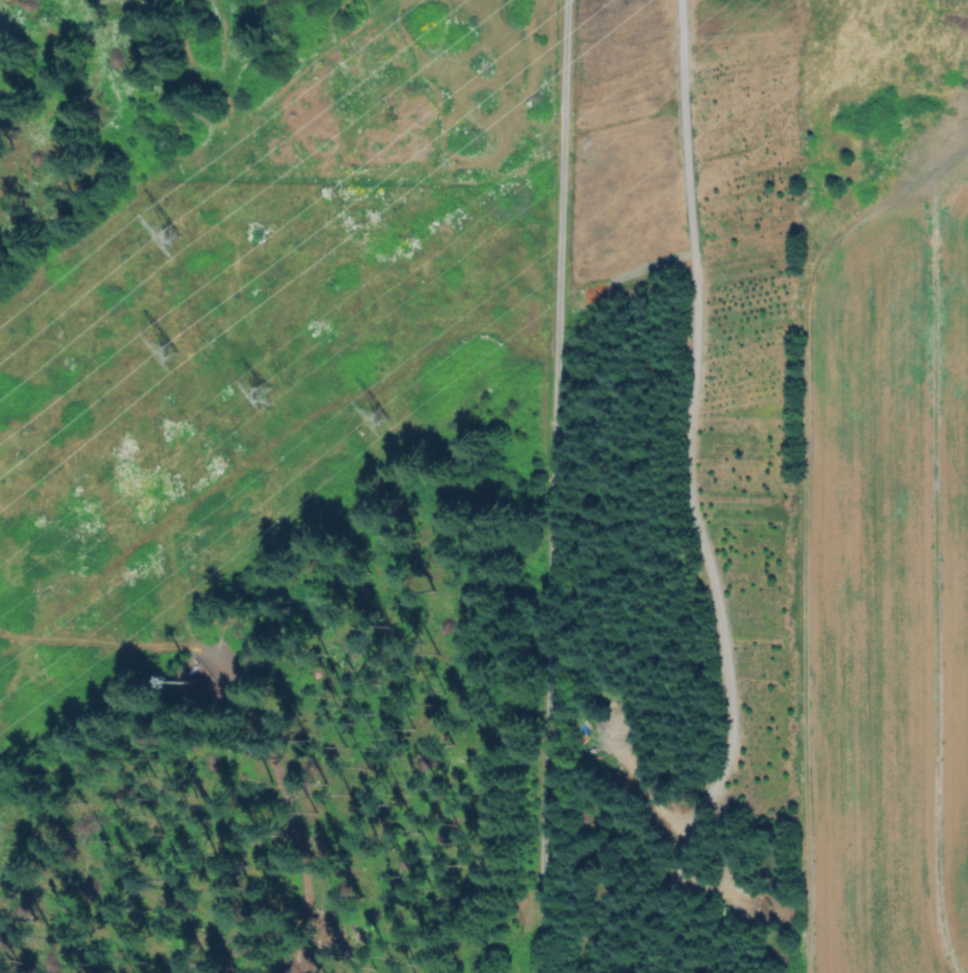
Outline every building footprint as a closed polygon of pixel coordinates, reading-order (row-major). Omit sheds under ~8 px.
[(200,696),(192,702),(184,692),(191,686),(200,696)]
